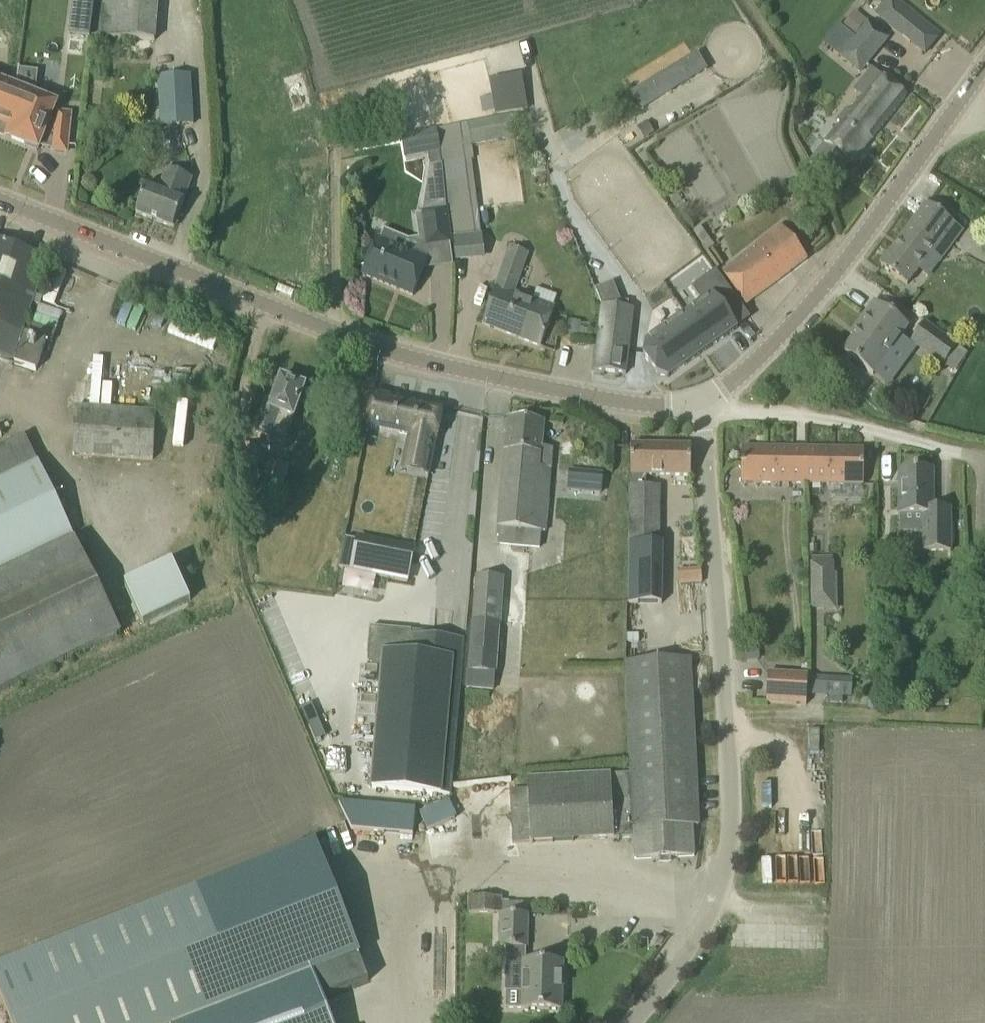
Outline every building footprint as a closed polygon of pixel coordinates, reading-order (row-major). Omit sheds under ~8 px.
[(72,17),(92,20),(94,0),(74,0),(72,17)] [(157,0),(103,0),(101,37),(154,41),(157,0)] [(875,13),(925,54),(940,36),(897,0),(886,0),(875,13)] [(866,64),(887,40),(867,23),(847,48),(866,64)] [(640,112),(707,72),(697,55),(629,94),(640,112)] [(906,96),(891,83),(871,67),(860,81),(870,89),(850,112),(845,108),(835,120),(841,125),(810,163),(834,182),(848,165),(849,166),(906,96)] [(0,128),(0,134),(24,144),(38,150),(40,146),(53,150),(53,151),(67,153),(71,115),(57,114),(55,113),(53,112),(55,109),(56,105),(33,96),(36,73),(20,71),(20,68),(19,68),(18,76),(16,89),(2,124),(1,125),(0,128)] [(301,74),(284,79),(294,112),(311,106),(301,74)] [(194,126),(191,75),(156,77),(159,128),(194,126)] [(525,108),(519,78),(490,83),(496,113),(525,108)] [(1,124),(2,124),(16,89),(1,83),(0,83),(0,123),(1,124)] [(449,220),(450,220),(452,238),(480,235),(469,147),(514,138),(509,116),(438,130),(449,220)] [(404,159),(427,154),(429,167),(441,164),(435,128),(400,135),(404,159)] [(628,132),(602,147),(610,161),(636,146),(628,132)] [(136,214),(173,229),(192,179),(167,169),(159,189),(147,184),(136,214)] [(963,231),(943,216),(927,204),(880,267),(906,285),(939,239),(950,247),(963,231)] [(420,214),(424,247),(445,245),(442,211),(420,214)] [(693,232),(707,251),(713,247),(699,227),(693,232)] [(746,306),(807,259),(782,227),(721,274),(746,306)] [(369,256),(361,275),(413,296),(421,278),(428,260),(398,248),(403,238),(384,230),(380,241),(376,239),(369,256)] [(47,259),(0,240),(0,359),(11,363),(32,303),(40,305),(42,297),(35,295),(47,259)] [(555,310),(514,294),(528,254),(508,247),(494,286),(496,287),(481,324),(541,347),(555,310)] [(699,304),(686,313),(710,348),(736,330),(720,307),(734,298),(715,271),(689,290),(699,304)] [(50,291),(83,294),(85,279),(52,276),(50,291)] [(873,375),(901,336),(908,327),(874,302),(855,328),(858,331),(842,353),(873,375)] [(625,375),(633,309),(622,308),(601,306),(600,316),(594,371),(625,375)] [(645,342),(643,357),(657,377),(668,378),(669,377),(710,348),(686,313),(645,342)] [(956,347),(942,336),(925,323),(910,342),(942,366),(956,347)] [(45,342),(26,336),(24,335),(15,365),(36,371),(45,342)] [(193,356),(231,363),(234,346),(196,339),(193,356)] [(288,433),(298,406),(304,387),(281,378),(273,401),(266,399),(255,431),(270,437),(274,427),(288,433)] [(137,389),(135,400),(153,403),(155,391),(137,389)] [(437,441),(443,408),(373,394),(366,427),(409,435),(405,454),(432,459),(436,441),(437,441)] [(152,460),(155,413),(75,407),(72,455),(152,460)] [(545,532),(550,469),(552,449),(541,448),(543,423),(508,420),(498,527),(500,528),(499,545),(539,548),(541,532),(545,532)] [(72,536),(24,435),(0,447),(0,571),(72,536)] [(256,472),(263,452),(244,445),(241,454),(240,454),(236,464),(256,472)] [(657,543),(658,486),(645,486),(646,476),(690,477),(691,447),(631,446),(630,466),(628,602),(628,604),(661,604),(661,583),(662,543),(657,543)] [(810,485),(810,449),(742,448),(741,484),(810,485)] [(864,450),(810,449),(810,485),(863,486),(864,450)] [(279,494),(289,468),(272,462),(262,488),(279,494)] [(898,469),(899,489),(899,514),(921,515),(922,553),(951,553),(950,528),(950,508),(933,508),(933,469),(898,469)] [(601,476),(566,473),(564,494),(599,497),(601,476)] [(283,511),(287,497),(276,494),(273,508),(283,511)] [(188,529),(196,510),(180,504),(173,522),(188,529)] [(354,544),(349,574),(406,585),(412,552),(355,540),(354,544)] [(138,626),(187,603),(167,561),(118,585),(138,626)] [(824,610),(824,586),(828,586),(828,576),(832,576),(832,564),(811,565),(812,608),(824,608),(824,610)] [(700,584),(699,570),(679,571),(680,585),(700,584)] [(492,690),(501,580),(476,578),(467,688),(492,690)] [(126,603),(112,611),(121,629),(136,621),(126,603)] [(370,628),(368,652),(375,653),(374,663),(380,664),(369,789),(451,796),(464,640),(410,635),(411,632),(370,628)] [(755,647),(748,648),(749,661),(756,660),(755,647)] [(528,789),(510,790),(512,843),(530,842),(530,844),(635,838),(636,860),(693,857),(691,826),(698,826),(690,659),(670,660),(625,662),(631,774),(527,780),(528,789)] [(808,675),(768,673),(766,703),(806,705),(808,675)] [(851,699),(852,677),(825,676),(824,698),(851,699)] [(338,802),(351,831),(413,836),(415,809),(338,802)] [(447,802),(420,814),(427,831),(455,819),(447,802)] [(0,967),(0,995),(11,1022),(333,1022),(324,1000),(368,982),(359,957),(314,975),(243,1002),(199,889),(0,967)] [(501,898),(481,897),(469,897),(469,913),(498,914),(497,948),(527,949),(528,915),(500,914),(501,898)] [(563,961),(543,961),(523,960),(521,994),(511,993),(510,1010),(562,1011),(563,961)]
